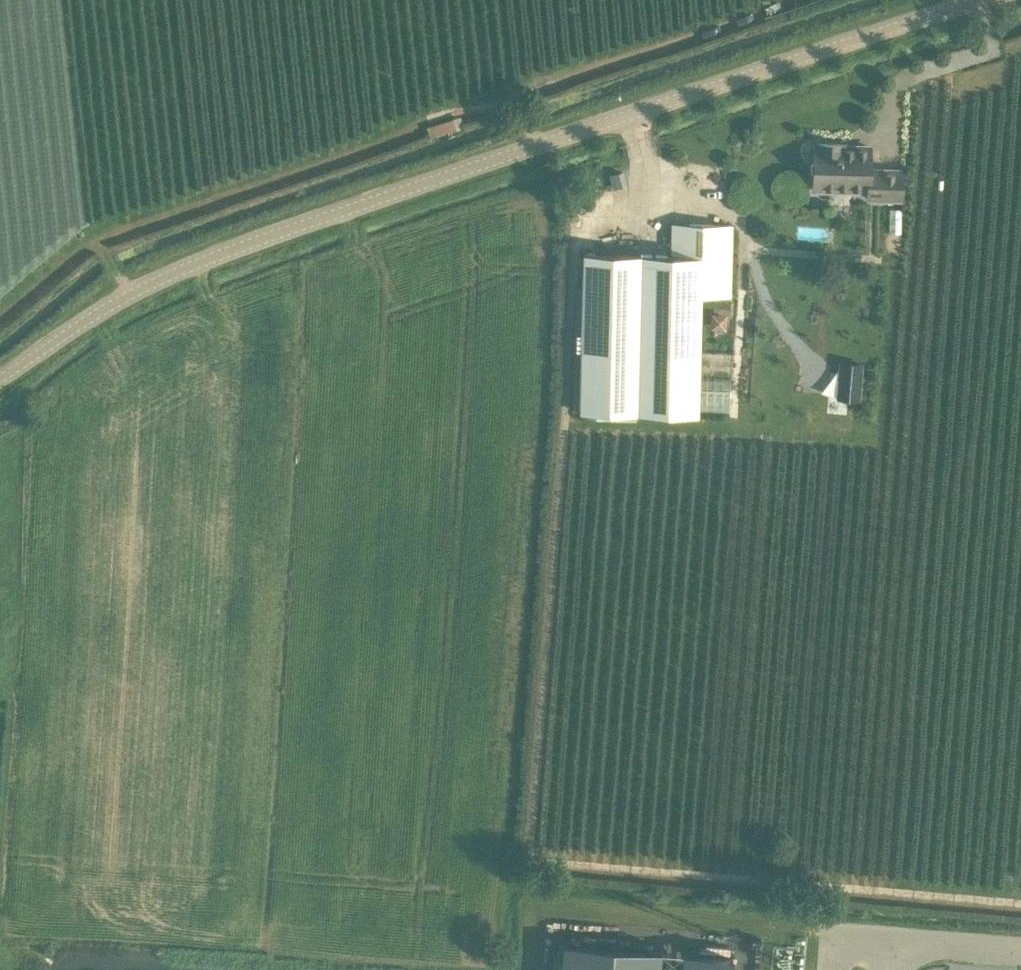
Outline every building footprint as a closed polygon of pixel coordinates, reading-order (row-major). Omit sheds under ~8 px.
[(813,144),(812,189),(865,190),(864,200),(903,201),(904,168),(870,167),(871,147),(845,148),(845,144),(816,143),(816,144),(813,144)] [(731,296),(733,225),(670,222),(669,254),(582,252),(578,410),(699,414),(702,295),(731,296)] [(840,363),(837,398),(860,399),(862,365),(840,363)]
